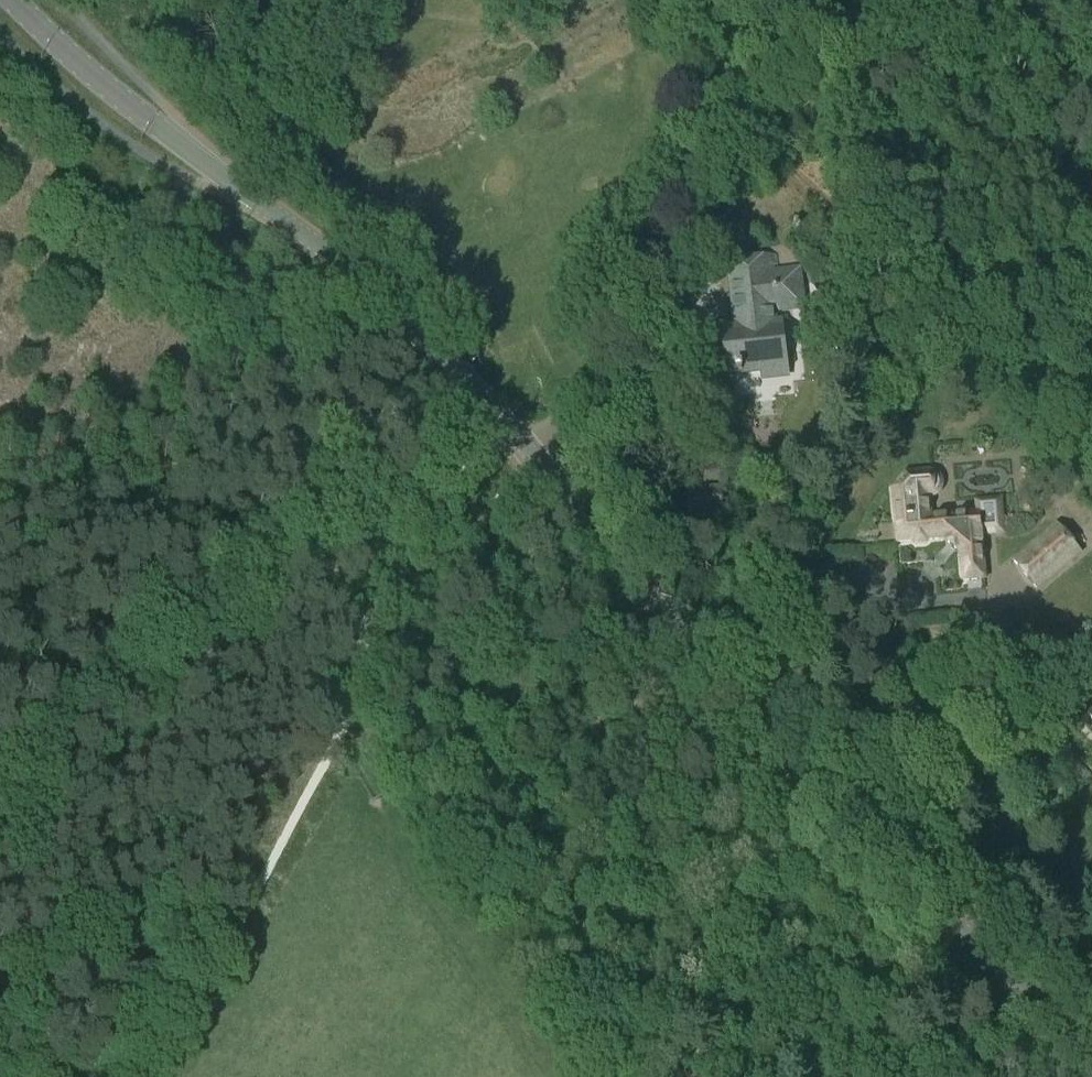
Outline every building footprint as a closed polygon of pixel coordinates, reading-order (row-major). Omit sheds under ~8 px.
[(775,312),(806,308),(800,267),(763,271),(761,250),(726,255),(734,317),(737,317),(737,318),(741,317),(742,330),(725,332),(728,352),(725,352),(727,370),(730,369),(731,375),(764,371),(765,378),(787,376),(781,325),(776,326),(775,312)] [(893,485),(898,545),(911,543),(915,546),(926,545),(929,542),(950,540),(950,541),(959,548),(960,548),(963,583),(985,581),(981,530),(998,529),(995,500),(978,502),(980,515),(922,520),(920,496),(929,495),(937,490),(938,480),(935,473),(927,470),(917,471),(905,472),(893,485)] [(691,505),(725,502),(724,486),(689,489),(691,505)] [(1011,557),(1033,588),(1081,553),(1058,523),(1011,557)] [(893,605),(891,561),(850,562),(852,606),(893,605)]
